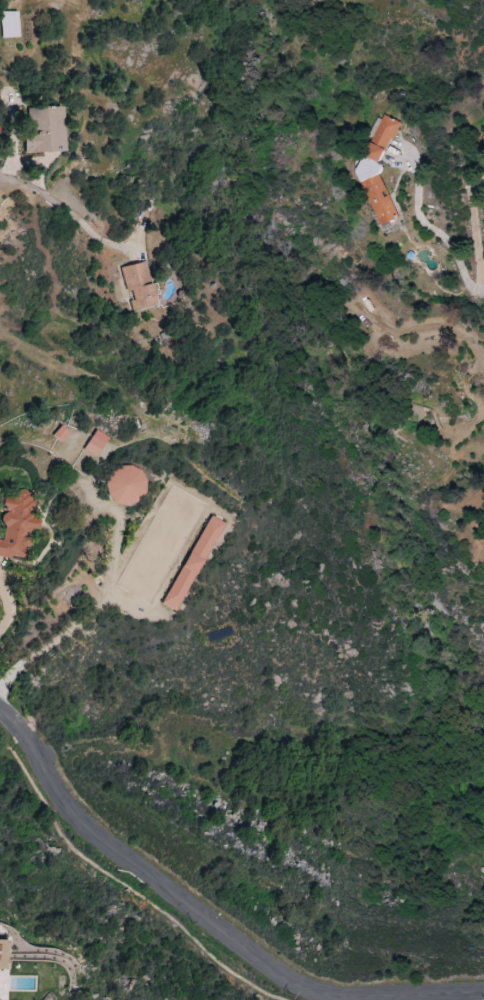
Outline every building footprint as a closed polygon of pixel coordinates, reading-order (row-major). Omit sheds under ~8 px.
[(19,11),(0,12),(1,38),(20,37),(19,11)] [(28,108),(29,134),(25,134),(26,153),(59,151),(59,147),(67,147),(65,106),(28,108)] [(402,122),(386,115),(369,153),(371,156),(364,172),(367,180),(364,185),(372,204),(377,206),(384,226),(401,219),(384,176),(387,168),(385,162),(402,122)] [(133,311),(161,304),(155,283),(152,284),(147,261),(121,267),(127,292),(133,290),(135,300),(130,301),(133,311)] [(99,458),(109,437),(94,430),(84,451),(99,458)] [(119,462),(103,493),(135,509),(151,478),(119,462)] [(32,529),(40,530),(42,520),(33,519),(36,493),(21,491),(20,499),(5,497),(4,508),(7,508),(3,540),(0,540),(0,556),(29,559),(32,529)] [(164,605),(179,613),(222,522),(208,515),(164,605)] [(0,942),(0,969),(10,970),(11,942),(0,942)]
